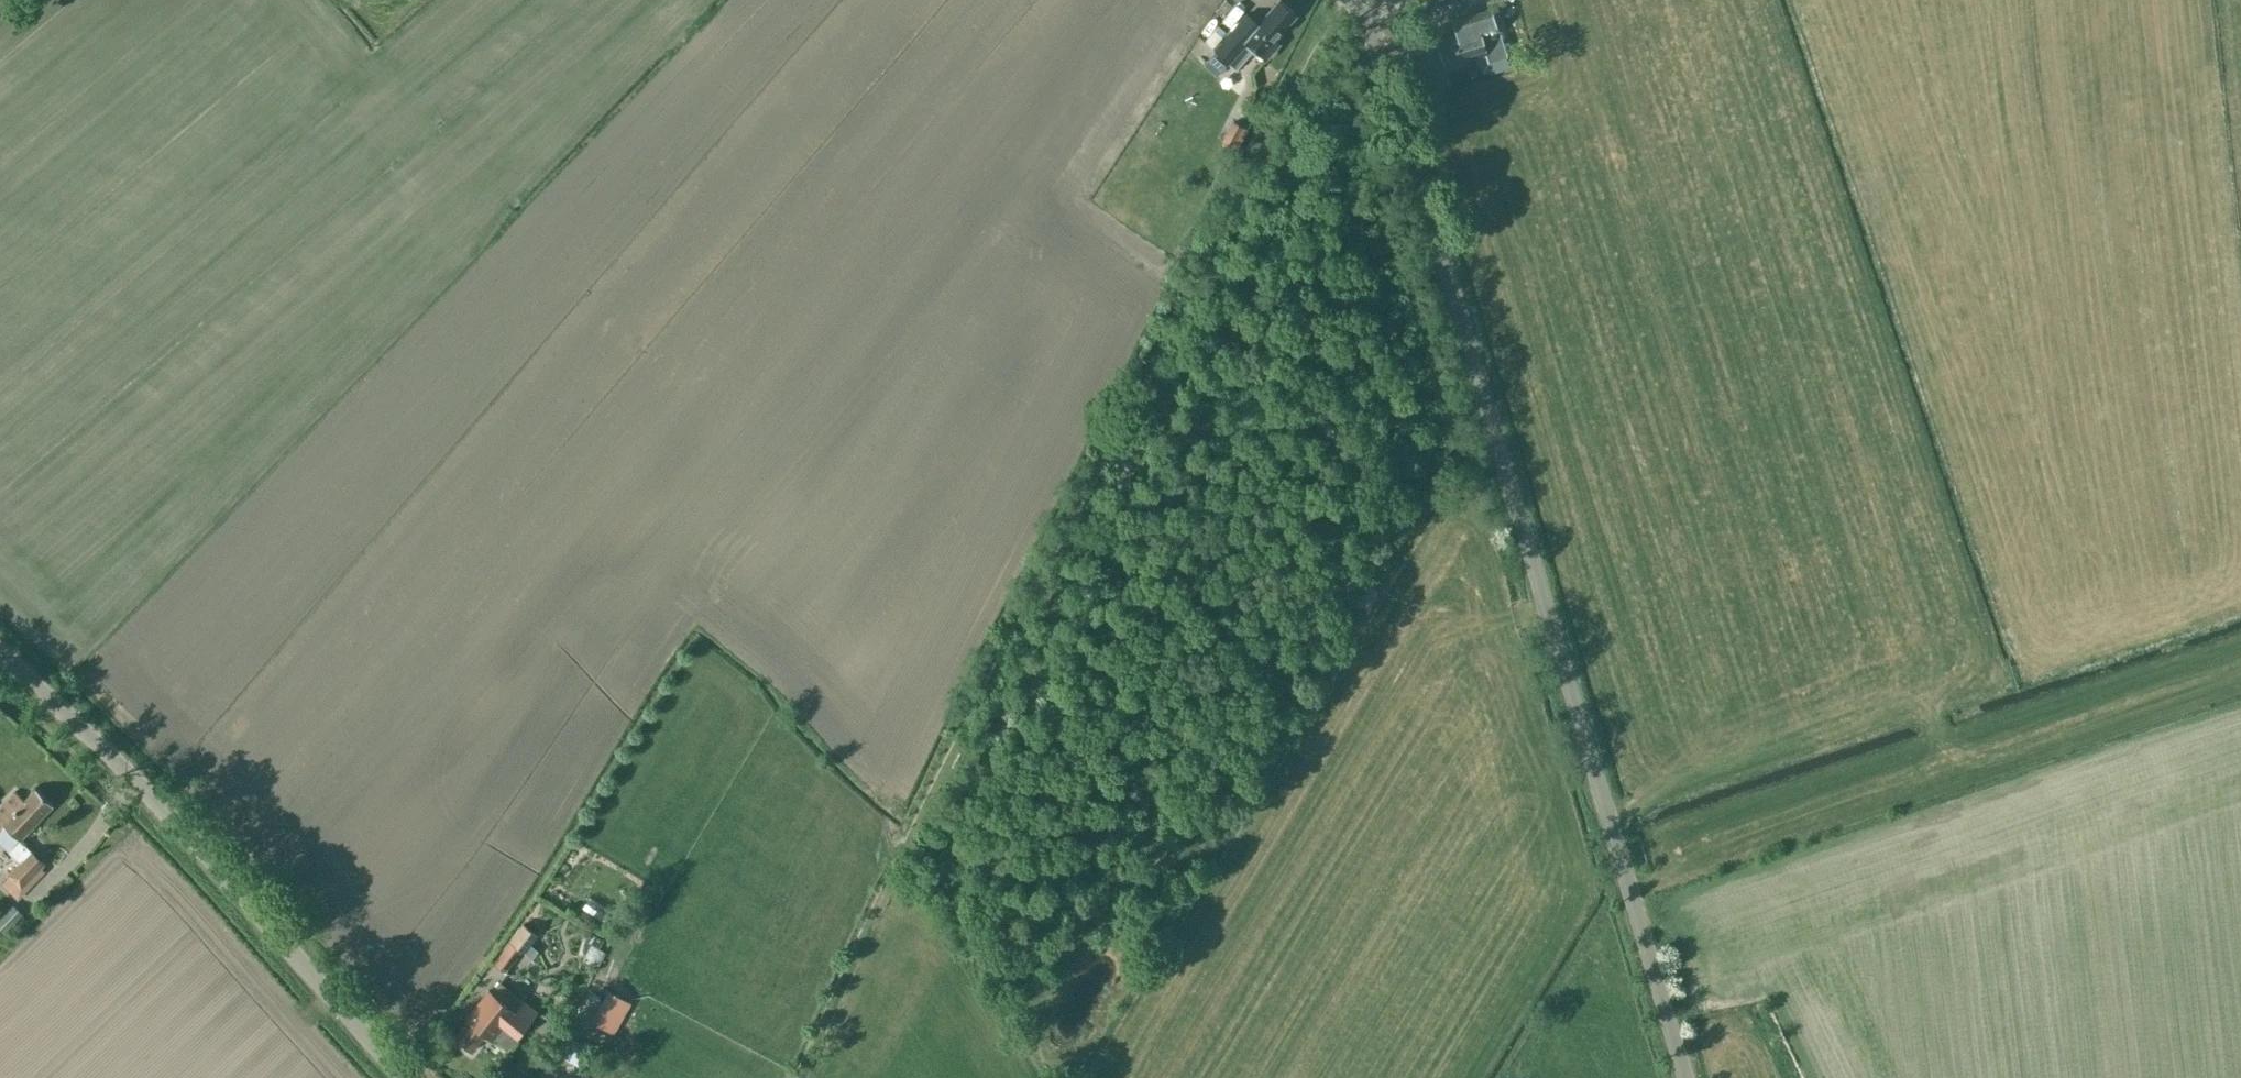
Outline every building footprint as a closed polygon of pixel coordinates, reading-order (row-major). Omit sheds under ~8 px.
[(1214,50),(1235,69),(1253,49),(1265,60),(1280,42),(1275,38),(1296,13),(1281,0),(1279,0),(1258,23),(1246,13),(1214,50)] [(1456,34),(1437,40),(1445,65),(1486,52),(1489,61),(1506,55),(1491,7),(1452,20),(1456,34)] [(1239,109),(1252,116),(1262,99),(1249,92),(1239,109)] [(1220,139),(1236,147),(1247,127),(1231,119),(1220,139)] [(20,839),(53,805),(36,788),(24,800),(15,791),(0,806),(0,844),(7,851),(19,862),(7,874),(8,875),(1,882),(17,897),(24,890),(21,887),(45,862),(20,839)] [(495,963),(505,972),(519,949),(523,952),(536,933),(523,923),(510,942),(495,963)] [(494,1037),(508,1049),(538,1011),(523,999),(514,1010),(488,989),(466,1017),(469,1019),(454,1038),(471,1051),(485,1033),(493,1038),(494,1037)] [(623,1003),(603,992),(586,1023),(606,1034),(623,1003)] [(588,1050),(572,1041),(562,1057),(579,1067),(588,1050)]
